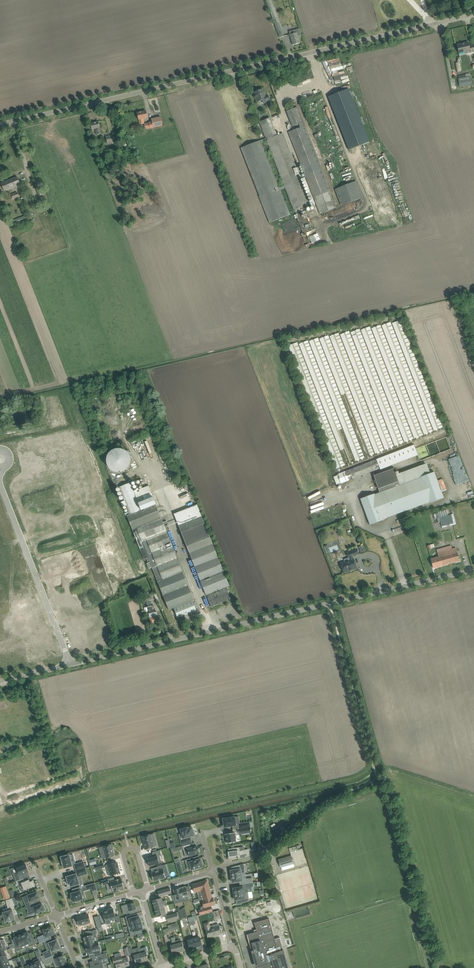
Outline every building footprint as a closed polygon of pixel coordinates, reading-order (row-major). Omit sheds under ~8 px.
[(280,37),(285,36),(271,0),(268,0),(266,1),(280,37)] [(289,31),(292,40),(293,45),(300,43),(299,37),(302,36),(299,29),(289,31)] [(458,50),(459,53),(466,51),(466,53),(473,51),(473,45),(469,46),(468,42),(457,45),(458,50)] [(331,81),(337,78),(333,67),(326,70),(331,81)] [(458,79),(460,86),(472,84),(470,77),(458,79)] [(262,100),(263,103),(270,100),(268,95),(265,96),(262,89),(254,92),(257,98),(256,98),(257,102),(262,100)] [(346,89),(325,97),(346,150),(366,142),(346,89)] [(320,214),(336,208),(297,107),(287,111),(293,126),(298,124),(300,128),(289,132),(300,164),(295,166),(283,133),(277,135),(270,118),(260,122),(262,127),(266,138),(241,148),(260,196),(259,196),(269,223),(290,215),(262,143),(267,141),(293,210),(313,202),(304,178),(300,179),(298,174),(301,173),(299,167),(301,166),(313,198),(314,198),(320,214)] [(148,118),(147,116),(146,111),(137,113),(138,118),(139,118),(140,124),(144,124),(144,119),(148,118)] [(149,123),(150,128),(163,126),(161,117),(151,119),(152,122),(149,123)] [(91,124),(92,128),(92,129),(95,128),(97,135),(101,134),(100,127),(99,122),(91,124)] [(106,137),(107,144),(115,142),(114,135),(106,137)] [(1,183),(3,188),(4,191),(20,184),(17,177),(1,183)] [(335,189),(341,206),(362,198),(356,181),(335,189)] [(314,229),(307,210),(296,215),(303,233),(314,229)] [(26,216),(12,220),(14,224),(27,219),(27,217),(26,216)] [(313,243),(321,240),(319,233),(310,236),(313,243)] [(400,324),(289,346),(335,467),(440,427),(400,324)] [(396,462),(418,454),(421,461),(451,449),(446,437),(416,449),(414,445),(337,474),(341,483),(349,480),(348,478),(352,477),(352,479),(396,462)] [(113,471),(115,472),(118,472),(120,472),(122,472),(124,471),(126,470),(128,468),(129,467),(130,464),(131,462),(131,460),(131,457),(130,455),(129,453),(127,451),(125,450),(123,449),(120,448),(118,448),(116,449),(114,449),(112,450),(110,452),(109,453),(108,455),(107,457),(107,458),(107,460),(107,462),(107,463),(107,465),(108,466),(109,468),(110,469),(111,470),(113,471)] [(375,494),(374,494),(360,499),(370,525),(384,519),(429,502),(430,503),(444,498),(434,472),(400,484),(394,468),(374,475),(375,480),(375,481),(375,483),(376,483),(380,492),(375,494)] [(121,488),(131,514),(127,515),(144,559),(147,558),(148,563),(147,563),(149,569),(152,567),(169,610),(174,608),(178,618),(196,610),(194,603),(196,603),(195,600),(193,601),(193,600),(194,600),(167,532),(171,531),(167,522),(164,523),(149,486),(139,489),(140,491),(135,493),(131,484),(121,488)] [(192,486),(179,490),(182,499),(194,496),(192,486)] [(211,540),(200,513),(197,505),(174,514),(177,522),(190,554),(204,590),(206,595),(229,586),(213,544),(211,540)] [(454,523),(452,515),(440,518),(441,522),(442,526),(454,523)] [(409,525),(406,517),(400,519),(402,525),(404,525),(404,527),(409,525)] [(339,550),(336,541),(324,546),(326,554),(339,550)] [(439,557),(436,558),(431,559),(433,568),(460,561),(456,548),(438,553),(439,557)] [(350,561),(341,565),(344,573),(357,568),(354,559),(353,559),(353,557),(359,554),(357,549),(352,550),(347,553),(350,561)] [(207,596),(211,607),(231,599),(227,588),(207,596)] [(149,614),(150,619),(151,623),(159,622),(158,617),(157,612),(155,612),(154,608),(154,604),(152,604),(151,601),(147,602),(149,614)] [(79,640),(72,642),(73,647),(76,647),(77,651),(85,649),(84,642),(83,638),(79,639),(79,640)] [(224,823),(224,827),(236,825),(237,825),(237,821),(235,821),(235,817),(234,817),(234,816),(230,816),(230,818),(223,819),(222,819),(223,823),(224,823)] [(190,836),(194,835),(193,833),(194,833),(193,831),(192,828),(188,828),(188,827),(180,829),(183,838),(184,839),(181,840),(182,844),(192,842),(190,837),(190,838),(190,836)] [(250,827),(239,829),(238,829),(238,832),(235,833),(235,832),(225,834),(227,843),(240,841),(239,834),(251,832),(250,827)] [(150,834),(142,836),(144,843),(143,843),(145,850),(154,847),(157,846),(156,841),(153,842),(150,834)] [(99,847),(100,852),(104,851),(106,858),(114,856),(113,849),(112,844),(103,846),(99,847)] [(182,846),(185,857),(189,855),(189,856),(199,853),(199,852),(200,851),(199,849),(198,849),(197,846),(191,848),(190,844),(182,846)] [(240,859),(247,857),(250,855),(248,849),(240,851),(239,847),(228,849),(229,855),(228,855),(229,858),(240,855),(240,858),(240,859)] [(154,857),(147,859),(148,862),(149,866),(152,865),(162,862),(160,856),(161,855),(160,850),(153,852),(154,857)] [(62,861),(62,864),(63,864),(64,868),(72,866),(69,855),(65,856),(65,854),(62,855),(62,857),(61,857),(62,861)] [(293,863),(291,856),(279,860),(281,867),(293,863)] [(186,863),(189,862),(191,870),(198,868),(198,869),(202,868),(202,867),(203,867),(202,865),(203,865),(203,862),(202,862),(201,861),(200,862),(200,859),(196,860),(195,857),(185,860),(186,863)] [(74,864),(76,870),(85,868),(83,862),(74,864)] [(110,875),(120,872),(117,862),(106,865),(107,870),(109,870),(110,875)] [(167,869),(166,864),(156,867),(157,871),(151,873),(153,881),(166,878),(163,870),(167,869)] [(231,876),(245,874),(244,864),(236,866),(237,869),(231,870),(231,873),(230,874),(231,875),(231,876)] [(13,875),(16,881),(24,878),(23,874),(29,872),(26,865),(20,867),(19,866),(15,867),(16,874),(13,875)] [(77,874),(66,877),(67,880),(66,880),(67,884),(68,883),(68,884),(70,884),(71,886),(79,884),(77,877),(87,874),(85,868),(76,870),(77,874)] [(244,880),(245,883),(253,882),(252,878),(246,879),(245,874),(231,876),(232,877),(231,878),(231,879),(232,880),(232,882),(244,880)] [(24,878),(16,881),(17,885),(18,885),(20,888),(23,886),(24,890),(35,886),(33,881),(30,882),(29,880),(26,881),(24,878)] [(115,880),(109,882),(112,891),(113,890),(113,891),(118,890),(118,889),(123,888),(123,886),(124,886),(123,883),(122,883),(121,879),(117,880),(117,879),(115,880)] [(192,885),(194,892),(201,890),(203,897),(209,896),(208,893),(210,892),(207,880),(192,885)] [(234,894),(248,892),(252,891),(252,887),(253,887),(253,882),(245,883),(245,886),(233,888),(234,890),(233,891),(233,893),(234,894)] [(86,885),(72,889),(73,893),(71,894),(72,897),(71,897),(72,901),(73,901),(73,902),(76,901),(76,902),(80,901),(80,900),(83,899),(82,895),(83,894),(82,891),(87,889),(86,885)] [(180,888),(182,898),(183,898),(182,897),(187,896),(188,898),(191,897),(190,891),(187,891),(185,887),(180,888)] [(170,888),(158,891),(159,897),(172,893),(170,888)] [(182,898),(180,888),(174,890),(177,899),(182,898)] [(26,907),(34,903),(35,903),(34,900),(40,898),(39,897),(40,897),(39,894),(38,894),(37,891),(27,895),(29,899),(24,901),(26,907)] [(248,892),(234,894),(234,895),(234,897),(235,898),(235,900),(241,899),(241,903),(249,901),(248,892)] [(204,907),(214,904),(213,898),(210,899),(209,896),(203,897),(204,900),(202,901),(204,907)] [(161,898),(152,900),(153,905),(154,905),(155,909),(167,905),(166,901),(163,901),(161,898)] [(129,911),(136,909),(134,902),(124,905),(126,912),(129,911)] [(34,903),(26,907),(28,912),(30,911),(32,914),(35,913),(35,914),(42,911),(42,912),(46,910),(44,907),(43,907),(42,903),(35,906),(34,903)] [(155,909),(154,909),(156,916),(166,913),(165,910),(168,909),(167,905),(155,909)] [(116,919),(113,908),(108,910),(110,920),(111,920),(116,919)] [(2,915),(2,917),(4,917),(5,922),(15,919),(12,910),(3,912),(3,914),(2,915)] [(99,910),(92,911),(95,926),(98,925),(98,923),(101,922),(99,910)] [(111,923),(111,920),(110,920),(108,910),(102,911),(106,925),(111,923)] [(177,913),(166,916),(168,921),(168,922),(179,918),(177,913)] [(88,914),(76,918),(79,926),(83,925),(83,923),(90,921),(88,914)] [(130,920),(131,925),(142,922),(141,919),(140,919),(139,916),(133,917),(132,914),(125,916),(126,921),(130,920)] [(253,958),(255,957),(262,955),(263,957),(269,955),(266,949),(282,944),(280,937),(275,939),(269,918),(254,922),(257,929),(254,930),(255,932),(247,934),(253,958)] [(142,922),(131,925),(132,930),(129,931),(130,936),(138,934),(137,931),(143,929),(142,926),(143,926),(142,922)] [(161,923),(161,924),(163,931),(164,935),(173,933),(172,930),(171,925),(170,923),(167,923),(168,928),(165,929),(163,922),(161,923)] [(205,928),(206,933),(208,938),(222,934),(219,925),(209,928),(209,927),(205,928)] [(54,934),(51,926),(43,930),(45,934),(37,937),(40,943),(46,941),(44,938),(54,934)] [(85,945),(98,942),(98,941),(95,942),(93,937),(97,936),(96,934),(98,933),(97,930),(89,932),(90,935),(83,937),(86,945),(85,945)] [(25,933),(21,934),(25,945),(28,943),(30,946),(36,944),(35,942),(34,939),(33,937),(30,938),(28,932),(25,933)] [(25,945),(21,934),(17,936),(17,937),(14,938),(17,944),(14,945),(17,952),(22,950),(21,946),(25,945)] [(193,939),(196,949),(197,948),(197,947),(202,945),(199,937),(193,939)] [(196,949),(193,939),(187,940),(190,949),(195,947),(195,949),(196,949)] [(43,953),(45,959),(53,956),(51,952),(60,948),(57,940),(49,943),(51,949),(43,953)] [(98,942),(85,945),(86,946),(84,946),(85,950),(86,949),(87,953),(93,951),(94,955),(101,953),(98,942)] [(182,942),(176,944),(178,952),(184,950),(183,945),(182,942)] [(128,947),(130,955),(131,957),(134,956),(135,959),(136,963),(142,962),(140,953),(139,951),(133,953),(131,947),(130,947),(129,944),(127,944),(128,947)] [(282,944),(266,949),(269,955),(263,957),(262,955),(255,957),(258,966),(257,966),(257,967),(258,967),(289,967),(282,944)] [(4,951),(0,953),(0,965),(8,961),(4,951)] [(146,952),(140,953),(142,962),(148,960),(147,955),(146,952)] [(98,960),(90,962),(92,967),(103,967),(101,959),(107,958),(106,953),(104,953),(97,955),(98,960)] [(58,954),(53,956),(45,959),(43,960),(45,965),(53,962),(56,967),(59,966),(63,965),(63,966),(66,964),(66,963),(67,963),(66,962),(67,962),(66,959),(65,959),(63,955),(59,957),(58,954)] [(121,967),(129,965),(128,960),(127,957),(122,959),(121,956),(112,958),(114,964),(116,964),(117,967),(121,967)] [(33,964),(35,967),(43,967),(39,959),(35,960),(36,962),(33,964)]
